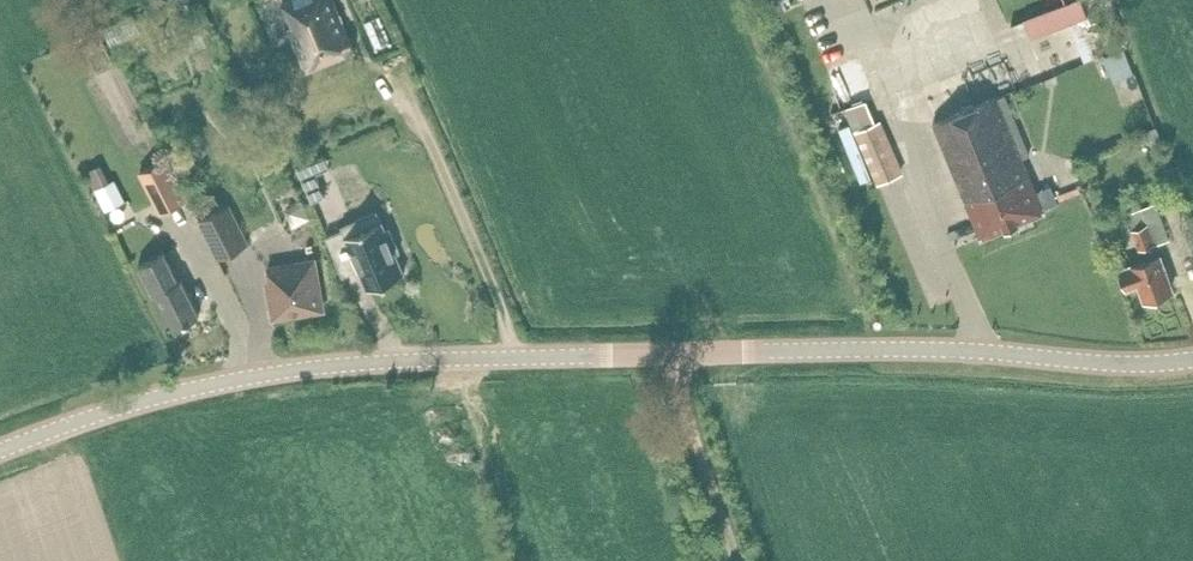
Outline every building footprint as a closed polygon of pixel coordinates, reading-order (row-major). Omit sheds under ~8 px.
[(341,21),(338,14),(339,14),(334,0),(284,0),(294,25),(289,27),(307,70),(354,50),(342,20),(341,21)] [(1024,18),(1032,39),(1088,18),(1081,0),(1074,0),(1024,18)] [(1133,73),(1123,48),(1104,56),(1114,81),(1133,73)] [(835,87),(878,184),(910,170),(869,74),(835,87)] [(818,75),(807,80),(817,103),(827,98),(818,75)] [(1036,191),(1023,158),(1031,155),(1006,92),(935,121),(981,237),(1044,211),(1043,209),(1058,203),(1051,185),(1036,191)] [(1157,126),(1141,132),(1146,146),(1162,139),(1157,126)] [(309,156),(285,162),(288,172),(312,166),(309,156)] [(140,173),(160,212),(187,198),(166,159),(140,173)] [(348,205),(365,197),(350,167),(333,175),(348,205)] [(316,174),(305,178),(314,200),(325,196),(316,174)] [(121,201),(112,182),(94,191),(104,210),(121,201)] [(1170,239),(1160,214),(1157,203),(1143,207),(1129,213),(1135,229),(1133,230),(1140,248),(1144,246),(1148,257),(1133,263),(1133,264),(1120,268),(1127,286),(1139,282),(1146,299),(1173,289),(1156,244),(1170,239)] [(219,258),(249,243),(229,205),(199,220),(219,258)] [(404,272),(403,272),(395,253),(399,251),(390,229),(386,231),(382,222),(383,221),(382,220),(381,220),(377,210),(342,225),(343,229),(326,236),(343,275),(352,271),(350,268),(358,264),(367,289),(404,273),(404,272)] [(182,279),(179,281),(164,252),(139,265),(154,295),(158,292),(176,327),(200,315),(182,279)] [(268,267),(270,280),(270,282),(267,283),(273,318),(323,309),(313,259),(268,267)]
